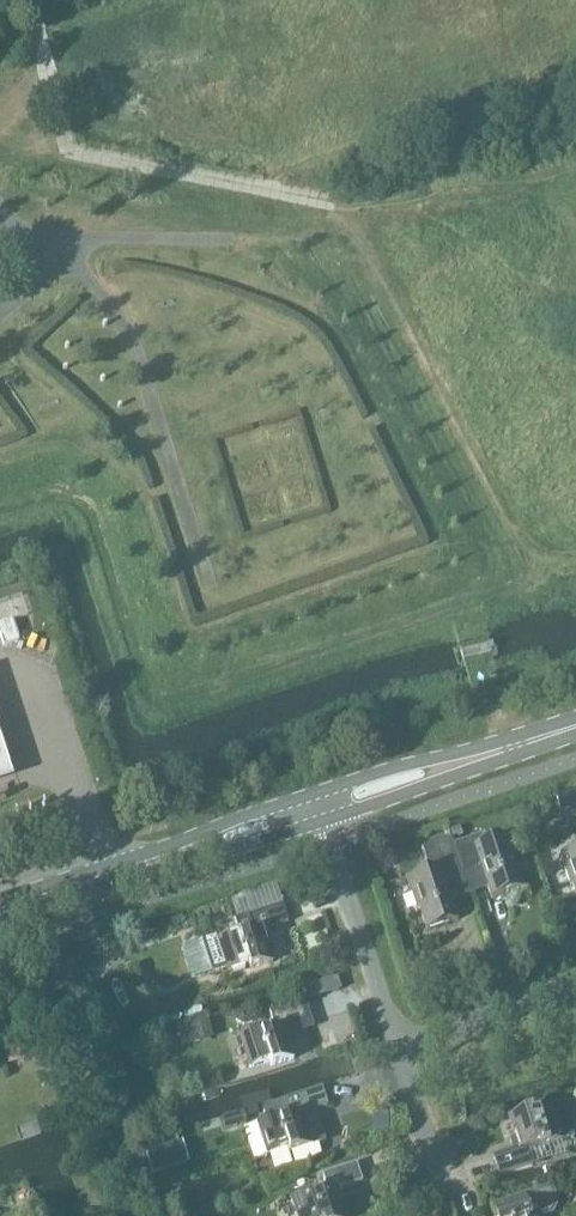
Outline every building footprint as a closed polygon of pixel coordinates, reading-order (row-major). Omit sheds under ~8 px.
[(0,625),(0,633),(4,645),(20,640),(13,621),(0,625)] [(12,778),(0,740),(0,783),(12,778)] [(456,855),(468,886),(485,880),(491,900),(523,889),(517,869),(518,869),(507,835),(485,843),(483,836),(453,846),(456,855)] [(456,855),(453,846),(451,840),(422,849),(429,871),(407,879),(418,912),(420,911),(427,931),(458,921),(452,901),(471,895),(468,886),(456,855)] [(561,854),(572,888),(574,887),(575,894),(575,849),(561,854)] [(273,963),(262,932),(289,923),(283,905),(230,921),(234,932),(230,933),(218,937),(217,934),(197,940),(207,975),(228,969),(229,972),(249,966),(250,970),(273,963)] [(331,981),(297,992),(298,994),(300,1003),(304,1001),(304,1003),(342,991),(338,979),(335,980),(331,981)] [(294,1060),(284,1028),(310,1020),(304,1003),(304,1001),(300,1003),(269,1012),(275,1030),(264,1033),(262,1029),(240,1036),(250,1069),(270,1063),(272,1067),(294,1060)] [(248,1009),(235,1013),(237,1021),(244,1025),(253,1023),(248,1009)] [(206,1019),(178,1027),(182,1039),(212,1029),(209,1021),(208,1018),(206,1019)] [(268,1120),(258,1123),(269,1156),(288,1149),(290,1154),(325,1142),(318,1122),(305,1126),(302,1115),(328,1106),(322,1088),(288,1099),(288,1100),(263,1108),(268,1120)] [(269,1090),(240,1097),(243,1110),(273,1103),(269,1090)] [(574,1136),(563,1105),(532,1115),(531,1111),(509,1117),(519,1149),(493,1157),(499,1175),(532,1164),(527,1147),(541,1143),(542,1147),(574,1136)] [(247,1111),(237,1114),(241,1124),(250,1121),(247,1111)] [(182,1143),(147,1154),(153,1173),(188,1163),(182,1143)] [(337,1191),(363,1182),(357,1164),(322,1175),(328,1192),(317,1196),(315,1191),(293,1199),(298,1215),(345,1215),(337,1191)] [(525,1197),(492,1207),(495,1215),(492,1215),(550,1215),(551,1215),(558,1205),(552,1188),(525,1197)]
